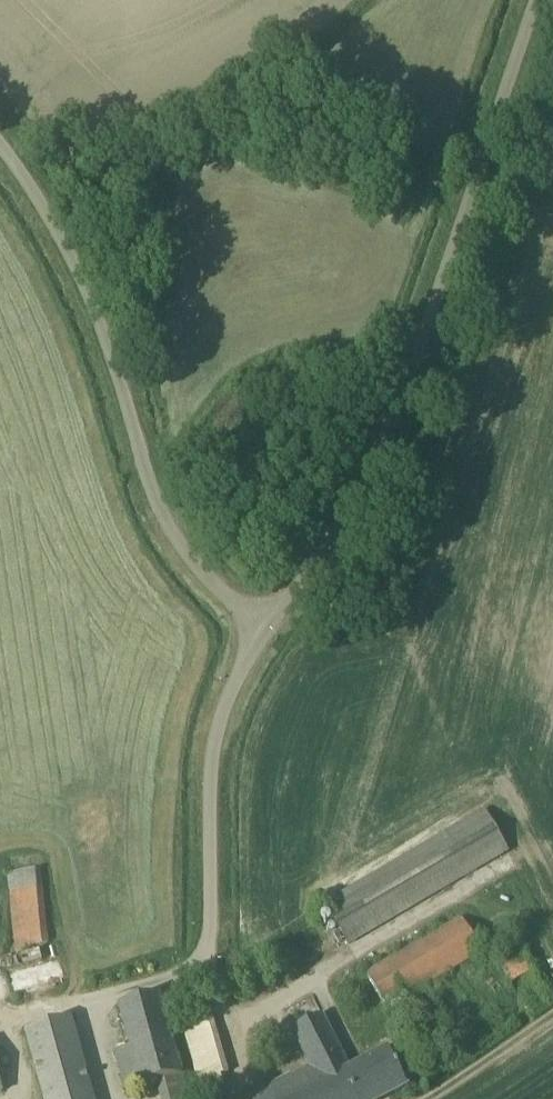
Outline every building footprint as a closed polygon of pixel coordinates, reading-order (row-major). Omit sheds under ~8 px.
[(486,811),(345,893),(326,904),(349,944),(509,850),(486,811)] [(17,947),(51,942),(40,866),(6,871),(17,947)] [(367,974),(385,1007),(482,951),(463,918),(367,974)] [(161,1098),(188,1098),(160,993),(119,1004),(130,1047),(115,1051),(125,1090),(156,1081),(161,1098)] [(388,1048),(350,1068),(322,1013),(292,1029),(311,1067),(296,1075),(291,1075),(244,1098),(383,1098),(408,1086),(388,1048)] [(26,1030),(45,1098),(93,1098),(71,1017),(26,1030)]
